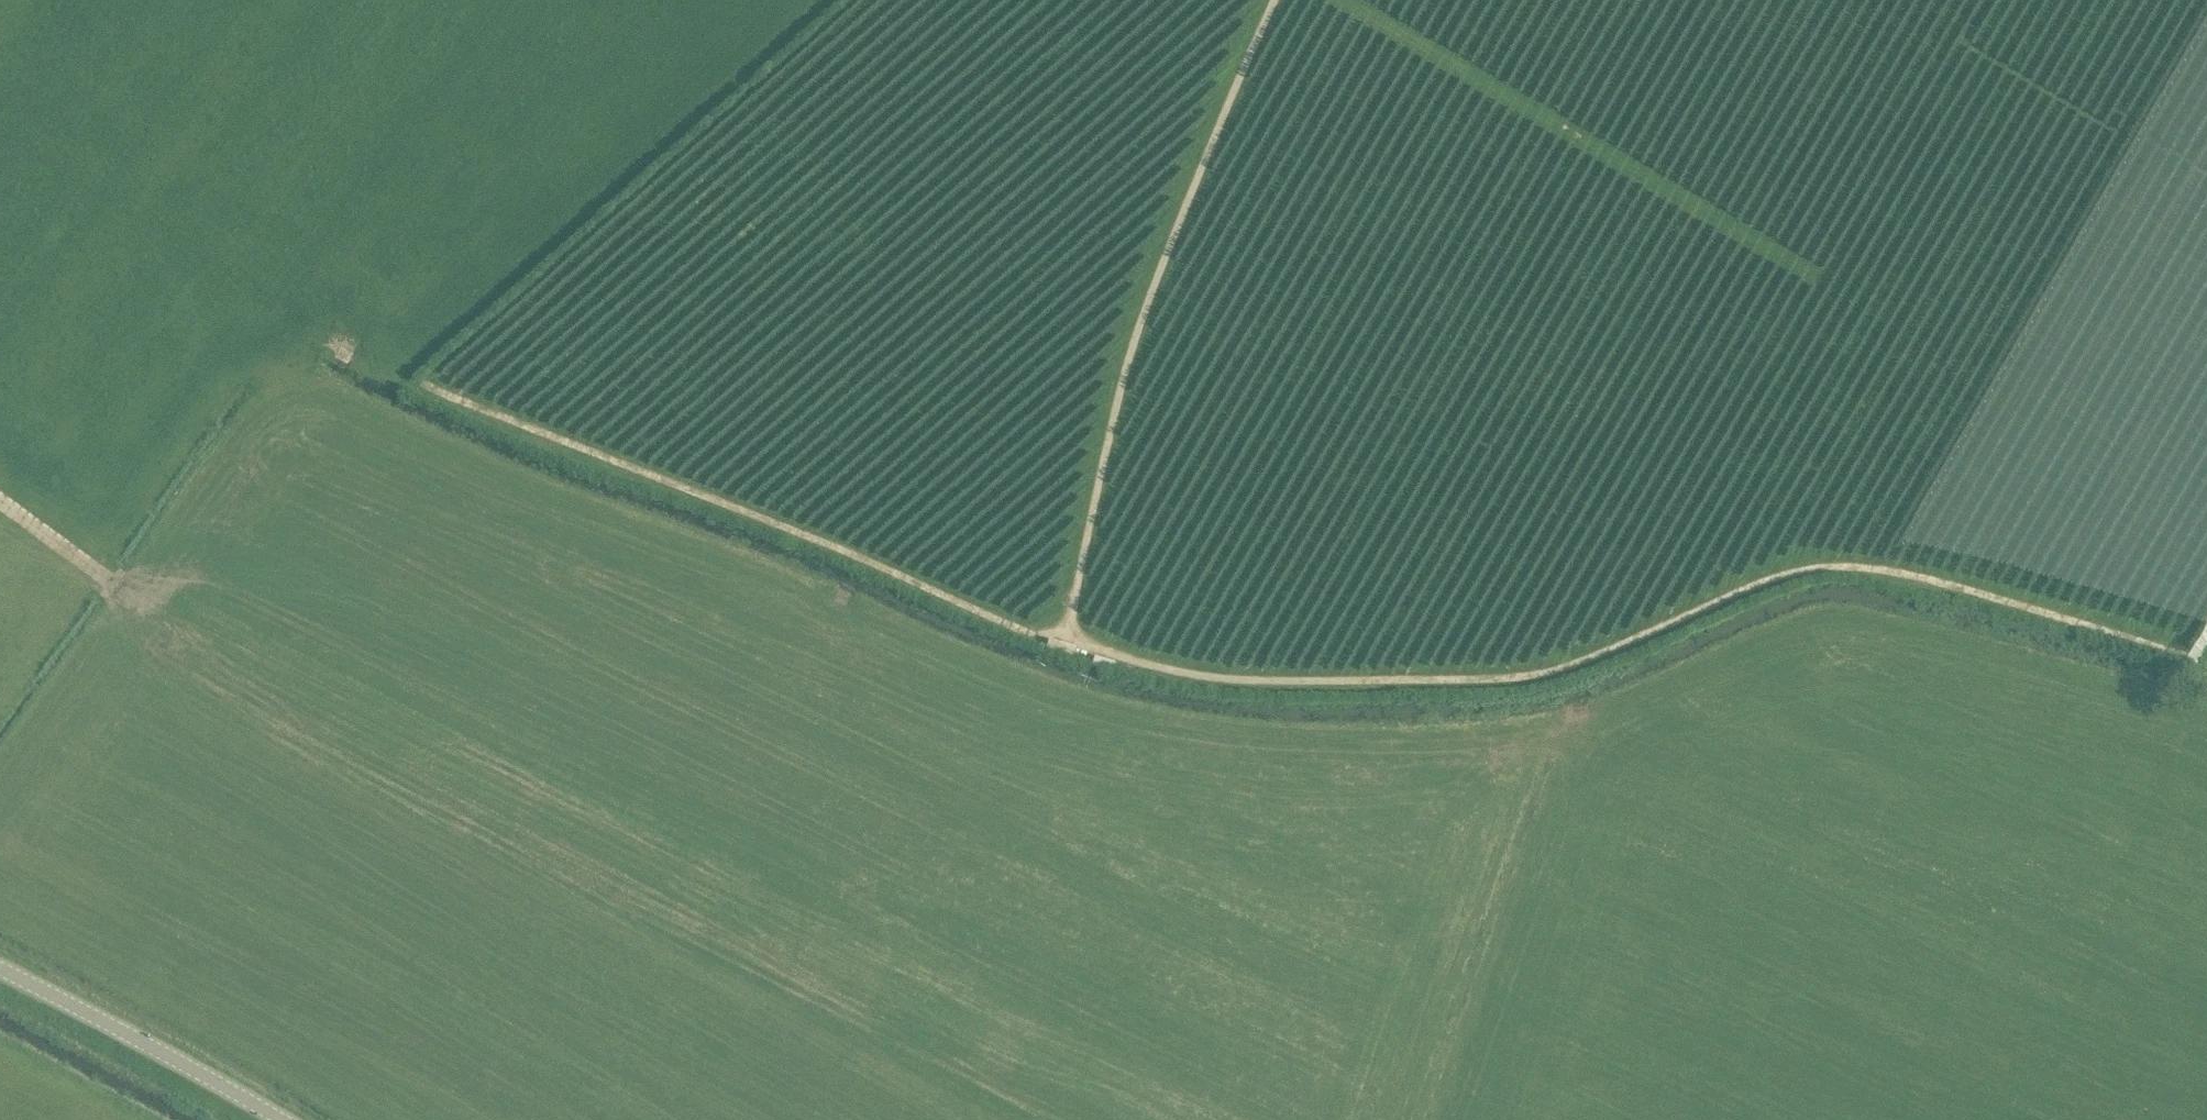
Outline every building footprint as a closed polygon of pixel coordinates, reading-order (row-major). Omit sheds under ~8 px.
[(1117,665),(1095,659),(1093,669),(1115,675),(1117,665)]
